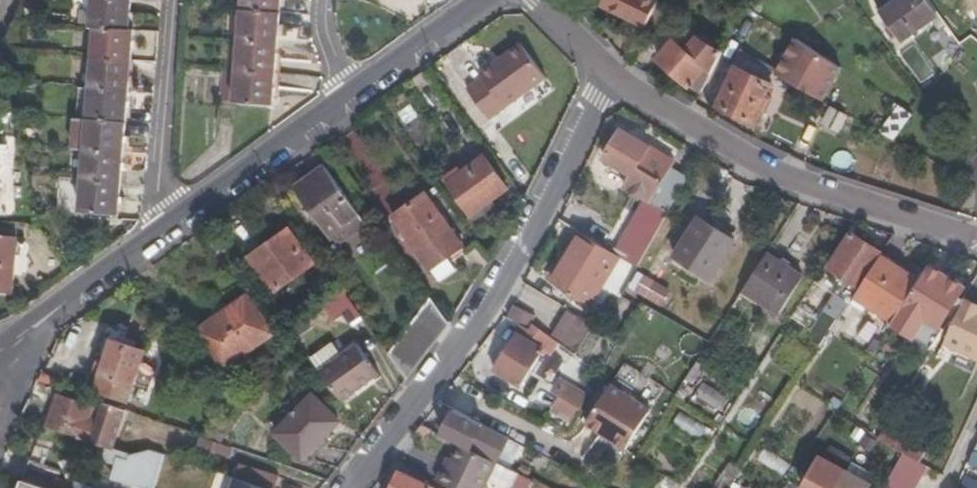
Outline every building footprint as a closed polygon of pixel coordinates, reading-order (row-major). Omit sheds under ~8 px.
[(127,23),(128,0),(93,0),(92,20),(95,20),(127,23)] [(643,18),(656,0),(618,0),(643,18)] [(935,12),(926,0),(891,0),(877,10),(898,39),(935,12)] [(959,39),(976,26),(976,22),(961,0),(930,0),(959,39)] [(238,34),(277,37),(279,6),(240,4),(238,34)] [(95,20),(93,53),(129,56),(131,23),(127,23),(95,20)] [(707,65),(663,25),(648,43),(690,81),(707,65)] [(236,65),(275,68),(277,37),(238,34),(236,65)] [(465,85),(492,123),(549,82),(522,45),(465,85)] [(91,84),(127,87),(129,56),(93,53),(91,84)] [(851,111),(859,98),(813,71),(815,68),(802,61),(797,69),(810,78),(805,86),(815,92),(817,91),(851,111)] [(233,96),(272,99),(275,68),(236,65),(233,96)] [(766,91),(771,82),(737,65),(719,102),(752,120),(760,104),(766,106),(772,95),(766,91)] [(718,80),(709,74),(698,95),(708,100),(718,80)] [(89,113),(125,115),(127,87),(91,84),(89,113)] [(825,115),(842,125),(848,115),(817,98),(811,107),(813,109),(808,120),(819,125),(825,115)] [(886,130),(894,139),(913,112),(904,104),(886,130)] [(75,113),(74,144),(86,144),(89,113),(75,113)] [(125,115),(89,113),(86,144),(89,143),(123,146),(125,115)] [(620,130),(602,159),(630,176),(623,187),(647,202),(669,215),(688,181),(670,169),(674,163),(620,130)] [(123,146),(89,143),(86,144),(84,175),(121,178),(123,146)] [(485,155),(448,182),(471,214),(508,186),(485,155)] [(367,226),(325,169),(296,189),(338,247),(367,226)] [(82,206),(118,208),(121,178),(84,175),(82,206)] [(81,180),(61,179),(59,213),(80,214),(81,180)] [(466,249),(428,198),(395,221),(417,248),(444,288),(460,275),(451,262),(466,249)] [(639,269),(669,215),(647,202),(618,255),(622,258),(639,269)] [(677,257),(693,267),(714,228),(700,220),(677,257)] [(723,234),(714,228),(693,267),(715,280),(737,243),(723,234)] [(723,234),(737,243),(740,239),(725,230),(723,234)] [(618,255),(580,231),(570,247),(574,250),(553,282),(591,307),(622,258),(618,255)] [(312,266),(287,232),(251,259),(276,293),(312,266)] [(854,284),(859,287),(877,258),(881,252),(850,233),(828,266),(854,284)] [(0,234),(0,287),(1,287),(13,287),(17,236),(4,234),(0,234)] [(549,279),(553,282),(574,250),(570,247),(549,279)] [(804,279),(768,256),(744,291),(781,315),(804,279)] [(877,258),(859,287),(854,295),(895,322),(919,285),(877,258)] [(919,285),(895,322),(894,323),(932,347),(961,301),(958,299),(963,290),(948,281),(950,279),(943,274),(941,277),(930,268),(919,285)] [(637,271),(628,289),(663,306),(672,287),(637,271)] [(829,333),(854,295),(859,287),(854,284),(823,329),(829,333)] [(353,330),(367,319),(348,293),(333,303),(353,330)] [(274,335),(248,298),(199,332),(227,369),(274,335)] [(964,298),(946,340),(976,355),(976,304),(964,298)] [(411,383),(456,330),(438,305),(394,358),(411,383)] [(518,308),(511,317),(530,330),(536,320),(518,308)] [(577,351),(594,325),(571,311),(556,336),(577,351)] [(552,350),(557,344),(535,328),(531,333),(523,328),(518,334),(517,333),(505,354),(532,372),(547,347),(552,350)] [(946,340),(943,345),(976,362),(976,355),(946,340)] [(117,343),(101,393),(132,402),(147,352),(117,343)] [(321,375),(344,406),(380,379),(359,348),(342,360),(321,375)] [(523,385),(532,372),(505,354),(496,369),(507,375),(504,381),(515,387),(518,382),(523,385)] [(720,410),(727,400),(705,385),(698,395),(720,410)] [(588,427),(629,451),(653,410),(612,387),(588,427)] [(569,403),(582,412),(587,404),(574,395),(569,403)] [(315,397),(278,435),(307,459),(343,422),(315,397)] [(83,439),(82,441),(109,451),(113,452),(128,413),(107,406),(100,424),(88,419),(91,411),(61,401),(51,428),(83,439)] [(577,420),(582,412),(569,403),(564,412),(577,420)] [(444,435),(453,439),(471,448),(484,455),(497,461),(509,438),(484,425),(455,410),(442,434),(444,435)] [(929,444),(887,423),(878,438),(903,453),(921,462),(929,444)] [(230,459),(233,449),(202,439),(197,453),(216,460),(218,455),(230,459)] [(471,448),(453,439),(445,453),(441,462),(433,458),(425,474),(454,487),(468,487),(484,455),(471,448)] [(438,449),(433,458),(441,462),(445,453),(438,449)] [(170,458),(154,453),(129,458),(113,452),(109,451),(104,463),(113,467),(107,481),(128,487),(159,487),(170,458)] [(804,487),(870,487),(871,487),(819,460),(804,487)] [(43,487),(69,487),(71,485),(61,481),(63,474),(32,463),(26,482),(43,487)] [(394,487),(430,487),(399,475),(394,487)] [(965,478),(961,487),(976,487),(976,484),(965,478)]
